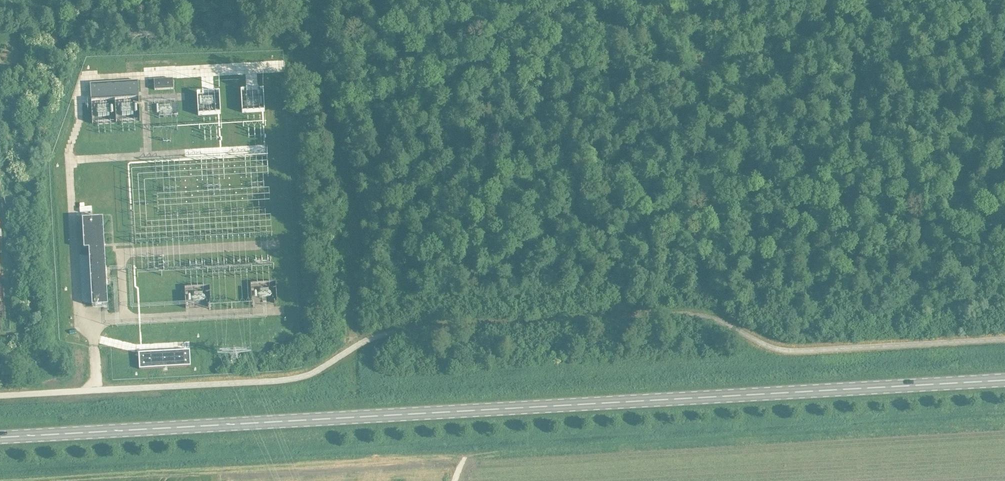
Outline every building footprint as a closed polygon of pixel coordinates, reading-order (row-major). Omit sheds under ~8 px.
[(154,90),(173,89),(172,78),(154,80),(154,90)] [(91,84),(92,101),(139,99),(138,81),(91,84)] [(92,306),(107,305),(106,283),(105,271),(102,218),(83,219),(84,248),(89,248),(92,306)] [(189,350),(138,353),(139,369),(190,366),(189,350)]
